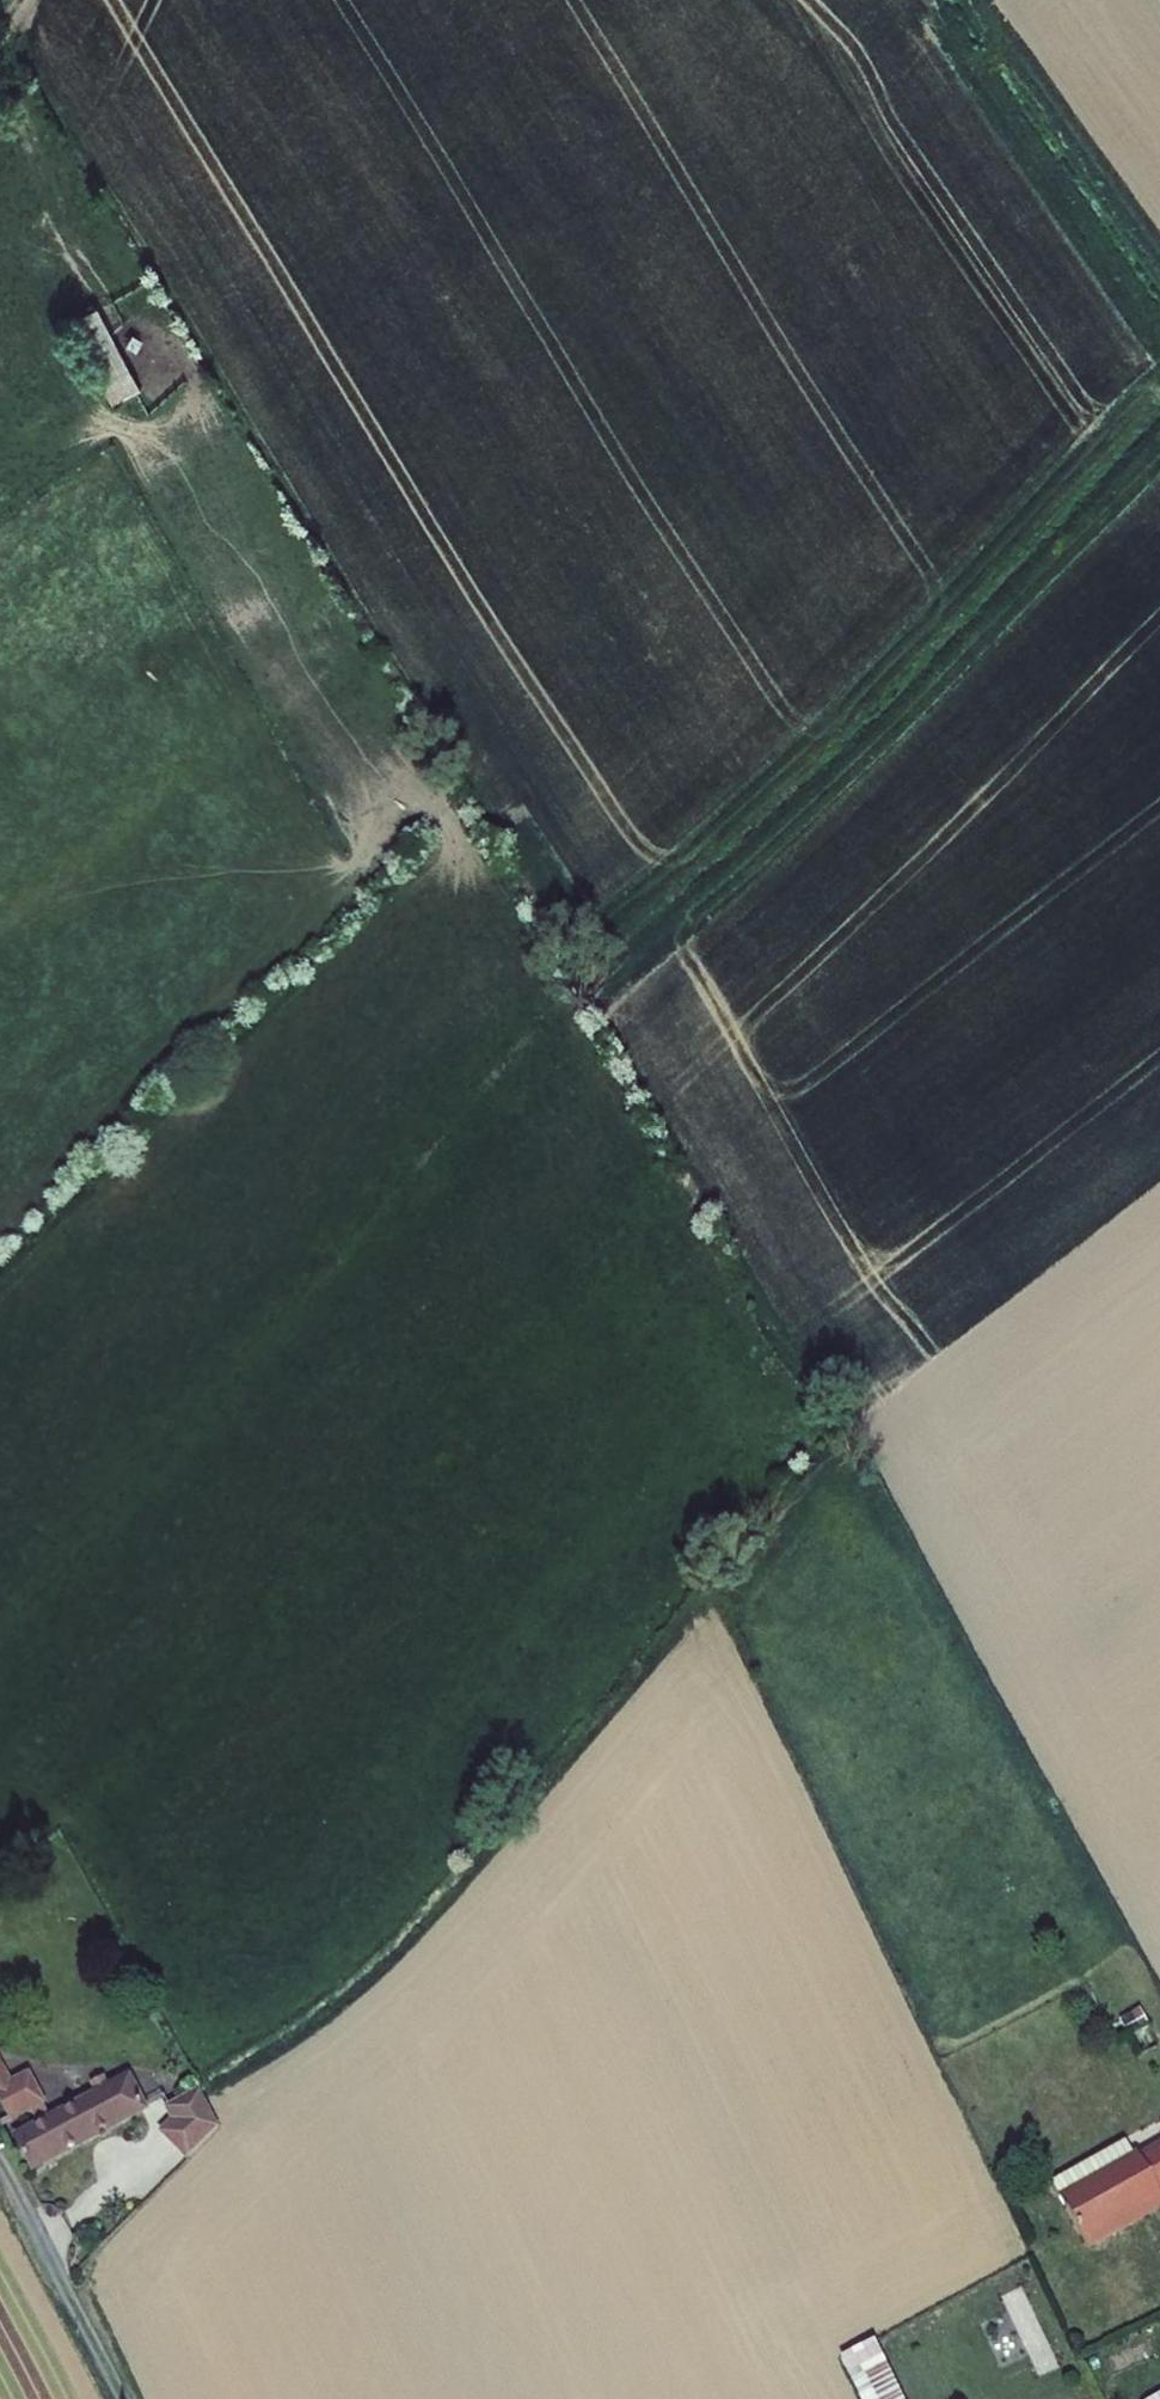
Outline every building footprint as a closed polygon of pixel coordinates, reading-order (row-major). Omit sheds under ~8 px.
[(152,373),(106,296),(80,312),(127,388),(152,373)] [(0,2083),(0,2118),(19,2109),(26,2124),(1,2137),(12,2158),(16,2167),(24,2163),(125,2114),(111,2085),(97,2092),(89,2075),(77,2081),(84,2098),(36,2119),(15,2076),(0,2083)] [(191,2156),(222,2127),(205,2092),(181,2105),(186,2114),(175,2125),(191,2156)] [(1,2137),(0,2137),(0,2162),(1,2164),(12,2158),(1,2137)] [(1145,2142),(1112,2160),(1120,2176),(1153,2158),(1145,2142)] [(1159,2160),(1157,2156),(1153,2158),(1120,2176),(1112,2160),(1070,2182),(1078,2198),(1105,2248),(1133,2234),(1129,2228),(1159,2211),(1159,2159),(1159,2160)] [(875,2336),(839,2354),(862,2398),(906,2398),(875,2336)]
